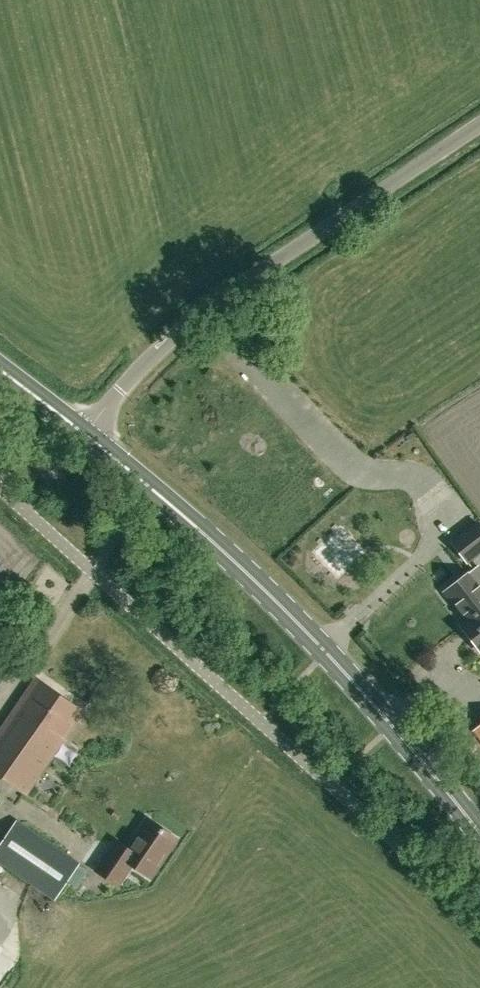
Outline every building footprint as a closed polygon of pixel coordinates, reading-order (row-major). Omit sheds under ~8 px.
[(451,541),(465,558),(479,546),(479,525),(476,520),(451,541)] [(469,569),(444,590),(468,618),(462,623),(479,646),(479,583),(469,569)] [(80,710),(37,680),(28,693),(27,692),(26,692),(0,730),(0,773),(26,791),(65,736),(64,735),(80,710)] [(129,848),(117,840),(96,870),(118,885),(132,865),(151,878),(177,840),(148,820),(129,848)] [(8,866),(55,899),(79,864),(17,821),(0,846),(0,861),(8,866)]
